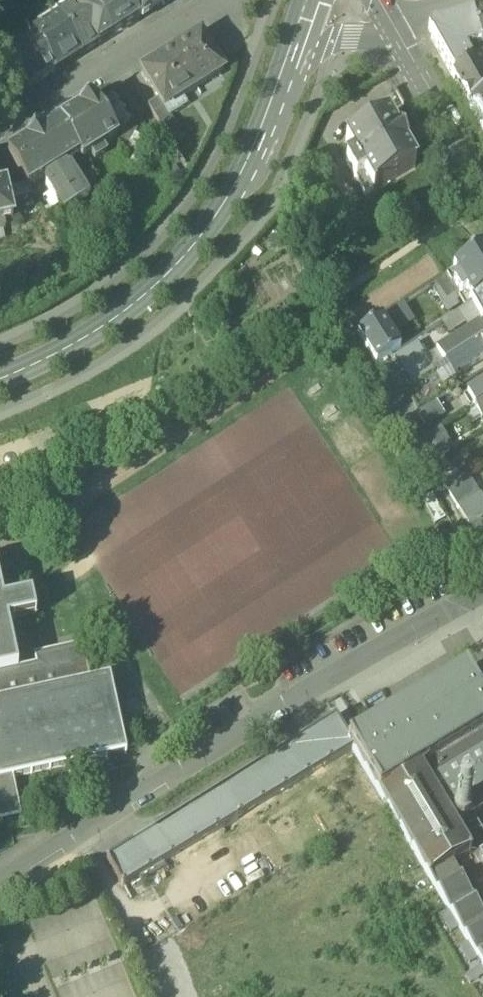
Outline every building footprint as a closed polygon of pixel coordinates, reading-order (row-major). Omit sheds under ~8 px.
[(60,16),(84,54),(111,37),(89,1),(88,0),(87,0),(60,16)] [(126,0),(91,0),(89,1),(111,37),(138,20),(126,0)] [(138,20),(163,4),(160,0),(126,0),(138,20)] [(482,14),(472,17),(481,47),(482,53),(482,14)] [(33,33),(36,39),(56,71),(84,54),(60,16),(33,33)] [(465,52),(481,47),(472,17),(435,28),(431,38),(452,75),(472,64),(465,52)] [(223,48),(211,28),(201,35),(213,54),(223,48)] [(174,51),(197,89),(224,72),(213,54),(201,35),(174,51)] [(27,89),(56,71),(36,39),(7,57),(27,89)] [(160,100),(170,117),(171,116),(187,106),(182,98),(197,89),(174,51),(142,71),(160,100)] [(465,98),(482,88),(482,65),(480,59),(472,64),(452,75),(465,98)] [(465,98),(470,106),(482,98),(482,88),(465,98)] [(100,110),(109,115),(117,102),(120,98),(111,93),(100,110)] [(470,106),(482,130),(482,98),(470,106)] [(79,110),(94,101),(94,100),(79,110)] [(149,107),(173,144),(184,137),(171,116),(170,117),(160,100),(149,107)] [(118,139),(94,101),(79,110),(60,122),(81,155),(84,160),(92,156),(96,162),(107,155),(103,148),(118,139)] [(126,108),(117,102),(109,115),(107,119),(115,125),(124,112),(126,108)] [(132,118),(124,112),(115,125),(113,129),(122,135),(132,118)] [(347,163),(366,196),(416,168),(406,150),(409,148),(401,135),(398,136),(388,119),(346,142),(355,159),(347,163)] [(60,122),(42,134),(27,143),(8,155),(26,183),(28,187),(45,177),(48,182),(47,182),(46,183),(46,184),(46,185),(64,214),(88,199),(71,170),(69,169),(67,169),(66,170),(64,166),(81,155),(60,122)] [(119,141),(127,146),(136,133),(138,129),(130,124),(119,141)] [(26,142),(27,143),(42,134),(41,133),(26,142)] [(144,139),(136,133),(127,146),(125,151),(133,156),(142,143),(144,139)] [(33,195),(28,187),(26,183),(5,190),(8,202),(33,195)] [(4,229),(3,224),(12,222),(12,220),(9,205),(8,202),(5,190),(5,188),(0,190),(0,230),(4,229)] [(9,205),(12,220),(27,216),(24,202),(9,205)] [(472,303),(482,296),(482,253),(454,272),(458,280),(453,282),(455,286),(458,292),(461,298),(466,295),(472,303)] [(437,284),(447,299),(458,292),(455,286),(453,282),(458,280),(454,272),(437,284)] [(465,303),(461,298),(458,292),(447,299),(437,284),(431,288),(448,313),(465,303)] [(472,303),(478,314),(482,324),(482,296),(472,303)] [(472,303),(459,311),(466,322),(478,314),(472,303)] [(393,312),(398,319),(408,313),(403,306),(393,312)] [(477,326),(480,326),(482,329),(482,324),(478,314),(466,322),(459,311),(457,313),(467,327),(469,331),(477,326)] [(414,322),(408,313),(398,319),(393,312),(382,320),(392,336),(414,322)] [(451,337),(467,327),(457,313),(441,323),(451,337)] [(359,335),(376,363),(400,348),(392,336),(382,320),(359,335)] [(445,364),(482,341),(482,329),(480,326),(477,326),(469,331),(437,351),(445,364)] [(445,364),(453,377),(482,359),(482,341),(445,364)] [(426,376),(432,372),(424,359),(415,344),(395,357),(412,385),(426,376)] [(437,351),(424,359),(432,372),(445,364),(437,351)] [(440,383),(443,387),(455,381),(453,377),(445,364),(432,372),(426,376),(433,388),(440,383)] [(404,390),(418,414),(436,402),(448,395),(443,387),(440,383),(433,388),(426,376),(412,385),(404,390)] [(467,395),(474,407),(482,401),(482,385),(467,395)] [(474,407),(482,419),(482,418),(482,401),(474,407)] [(445,416),(436,402),(418,414),(416,415),(425,429),(445,416)] [(471,425),(482,419),(474,407),(464,413),(471,425)] [(419,440),(432,464),(450,453),(438,431),(419,440)] [(444,487),(457,508),(476,496),(463,475),(444,487)] [(476,496),(457,508),(471,529),(482,521),(482,503),(478,495),(476,496)] [(421,502),(435,526),(445,520),(432,496),(421,502)] [(482,558),(482,521),(471,529),(468,531),(482,558)] [(18,670),(8,624),(33,619),(36,618),(32,598),(28,599),(3,604),(3,601),(0,589),(0,674),(18,670)] [(91,684),(83,646),(41,655),(34,657),(36,666),(18,670),(0,674),(0,703),(91,684)] [(378,794),(401,781),(420,770),(482,732),(482,704),(465,674),(418,702),(395,716),(350,743),(348,744),(352,751),(378,794)] [(14,780),(127,756),(110,679),(91,684),(0,703),(0,783),(14,780)] [(107,862),(123,889),(140,879),(164,865),(352,751),(348,744),(350,743),(335,719),(281,753),(161,828),(107,862)] [(420,770),(455,828),(459,826),(451,812),(465,804),(472,817),(482,811),(482,732),(420,770)] [(378,794),(429,879),(471,854),(455,828),(420,770),(401,781),(378,794)] [(0,783),(0,823),(22,818),(14,780),(0,783)] [(164,865),(140,879),(142,884),(167,869),(164,865)] [(453,865),(429,879),(449,913),(459,930),(468,944),(473,952),(482,946),(482,916),(453,865)] [(450,935),(459,930),(449,913),(440,918),(450,935)] [(469,966),(478,961),(477,958),(473,952),(468,944),(459,949),(469,966)] [(473,952),(477,958),(482,955),(482,946),(473,952)] [(482,978),(482,969),(482,967),(465,977),(470,986),(482,978)]
